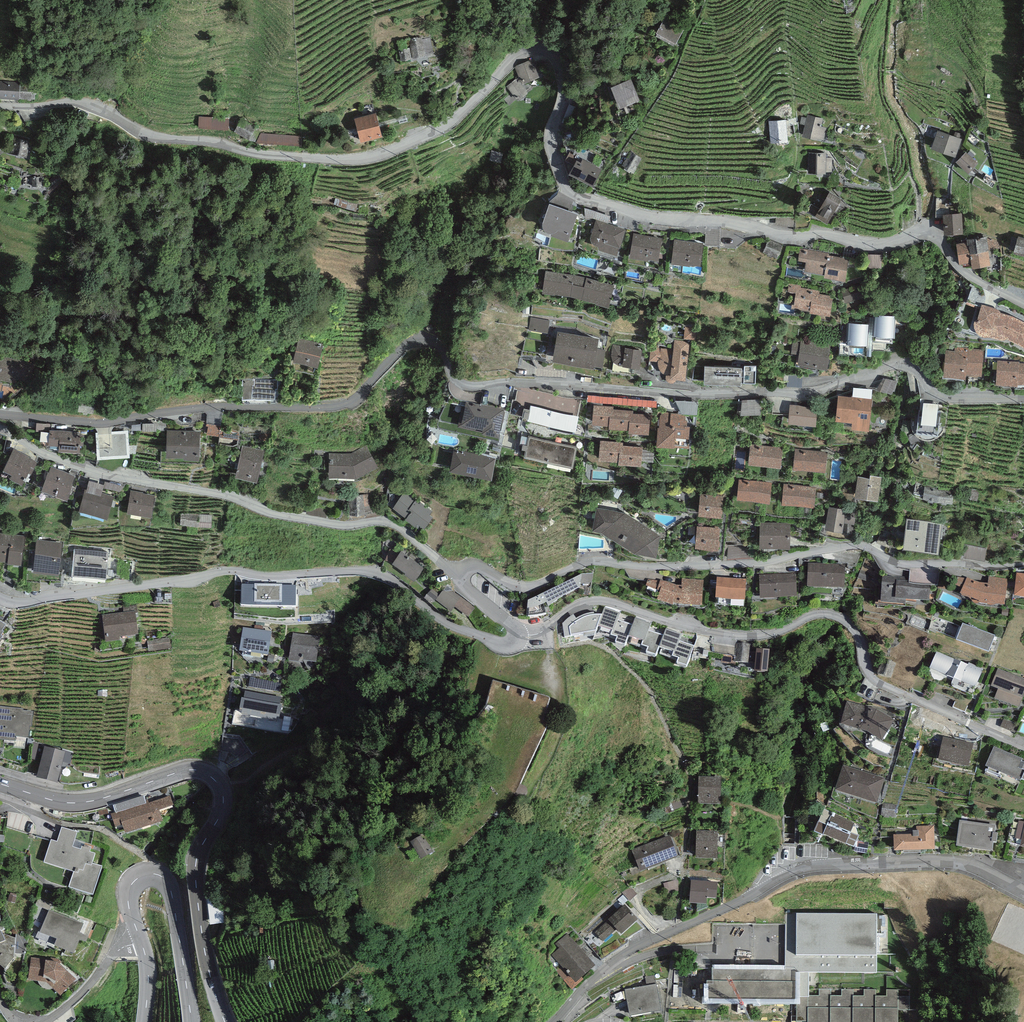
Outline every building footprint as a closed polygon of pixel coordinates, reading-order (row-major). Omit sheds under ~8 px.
[(685,27),(665,16),(656,32),(676,43),(685,27)] [(422,38),(411,40),(414,56),(432,53),(430,38),(422,40),(422,38)] [(409,48),(400,50),(401,59),(411,58),(409,48)] [(528,91),(521,84),(540,77),(532,59),(513,65),(517,77),(507,87),(518,100),(528,91)] [(631,78),(611,87),(619,108),(620,110),(617,111),(620,120),(636,113),(632,103),(640,100),(631,78)] [(0,83),(0,95),(33,97),(34,85),(0,83)] [(374,113),(355,119),(362,142),(381,137),(374,113)] [(823,118),(807,114),(802,136),(823,140),(826,128),(821,126),(823,118)] [(231,118),(202,118),(202,130),(231,130),(231,118)] [(260,127),(244,119),(237,132),(253,140),(260,127)] [(770,120),(772,144),(789,144),(788,120),(770,120)] [(962,138),(937,130),(931,148),(955,156),(962,138)] [(300,137),(261,133),(257,142),(301,146),(300,137)] [(29,143),(14,139),(11,152),(26,155),(29,143)] [(502,153),(492,151),(490,159),(500,161),(502,153)] [(570,151),(565,160),(572,164),(577,155),(570,151)] [(642,158),(631,151),(621,165),(632,173),(642,158)] [(978,163),(965,151),(955,162),(968,174),(978,163)] [(826,152),(808,152),(808,173),(826,173),(826,171),(832,171),(832,157),(826,157),(826,152)] [(602,169),(583,159),(581,162),(576,160),(569,174),(593,186),(602,169)] [(842,198),(830,191),(819,208),(811,203),(806,210),(827,223),(842,198)] [(578,213),(549,202),(542,222),(542,223),(542,225),(542,226),(544,228),(544,229),(547,231),(549,231),(550,232),(551,235),(568,240),(578,213)] [(965,212),(946,214),(948,236),(967,234),(965,212)] [(626,229),(596,219),(591,235),(590,237),(591,240),(593,242),(595,243),(598,244),(599,249),(617,255),(619,246),(620,247),(626,229)] [(662,238),(633,233),(629,257),(648,261),(649,258),(658,260),(662,238)] [(987,236),(967,239),(967,242),(957,243),(959,263),(971,262),(972,267),(991,265),(987,236)] [(1018,236),(1014,251),(1023,254),(1023,237),(1018,236)] [(783,244),(768,238),(763,252),(777,258),(783,244)] [(704,243),(674,239),(671,263),(690,265),(690,264),(700,265),(704,243)] [(829,253),(800,248),(798,260),(806,262),(804,272),(824,275),(824,277),(845,280),(849,258),(829,255),(829,253)] [(869,270),(883,270),(883,255),(869,255),(869,270)] [(574,274),(545,270),(542,292),(570,295),(576,297),(581,276),(574,274)] [(587,278),(581,276),(576,297),(582,298),(608,306),(614,285),(587,278)] [(820,288),(789,283),(787,291),(796,293),(793,306),(810,309),(809,312),(830,316),(834,296),(819,294),(820,288)] [(982,304),(977,319),(976,319),(975,321),(974,323),(974,327),(975,330),(977,332),(979,334),(981,335),(985,336),(988,336),(992,337),(996,338),(999,339),(1001,339),(1004,338),(1007,338),(1008,339),(1010,339),(1023,346),(1023,321),(1016,317),(1007,314),(1002,313),(1001,313),(1001,312),(1000,311),(1000,310),(998,309),(982,304)] [(896,315),(879,314),(879,315),(875,315),(873,335),(894,336),(896,315)] [(532,316),(531,330),(550,332),(551,318),(532,316)] [(869,323),(848,322),(847,343),(868,344),(869,323)] [(599,338),(558,331),(553,359),(602,367),(605,350),(597,348),(599,338)] [(323,344),(298,338),(293,361),(318,367),(323,344)] [(689,342),(675,340),(673,350),(651,348),(649,360),(658,361),(658,363),(659,365),(659,367),(660,369),(661,370),(662,371),(663,372),(665,373),(666,374),(665,375),(665,377),(666,379),(668,381),(669,382),(671,382),(673,382),(675,380),(676,380),(676,379),(676,378),(685,379),(689,342)] [(831,344),(801,340),(797,366),(827,370),(831,344)] [(625,346),(613,344),(611,357),(613,362),(614,362),(618,365),(623,365),(639,368),(642,349),(625,347),(625,346)] [(983,349),(955,346),(955,351),(945,350),(943,376),(965,378),(966,374),(981,375),(983,349)] [(0,355),(0,379),(12,381),(12,377),(31,380),(34,362),(0,355)] [(997,360),(996,384),(1018,385),(1018,383),(1023,384),(1023,363),(1019,362),(1019,361),(997,360)] [(744,366),(704,365),(704,382),(741,383),(741,381),(756,382),(756,365),(744,364),(744,366)] [(894,394),(898,381),(886,376),(882,389),(894,394)] [(276,380),(242,381),(242,399),(275,398),(276,380)] [(851,396),(838,395),(836,419),(852,421),(851,427),(869,429),(872,396),(851,394),(851,396)] [(95,401),(79,398),(77,411),(93,414),(95,401)] [(762,415),(761,398),(742,399),(743,416),(762,415)] [(504,409),(466,401),(463,418),(460,417),(458,426),(482,431),(482,432),(498,436),(501,422),(503,422),(505,412),(503,412),(504,409)] [(940,410),(938,410),(939,404),(924,402),(922,415),(918,414),(917,428),(938,431),(940,410)] [(579,415),(531,403),(529,408),(524,406),(522,415),(528,416),(527,418),(575,429),(579,415)] [(614,406),(593,404),(592,424),(609,425),(610,408),(614,408),(614,406)] [(817,406),(790,404),(788,422),(816,424),(817,406)] [(614,408),(610,408),(609,425),(608,427),(629,429),(630,412),(633,412),(633,410),(614,408)] [(633,412),(630,412),(629,429),(628,432),(648,433),(650,414),(633,412)] [(660,415),(659,427),(658,427),(656,445),(689,447),(690,425),(685,425),(686,414),(667,412),(665,412),(664,412),(662,413),(661,414),(660,415)] [(81,431),(49,429),(48,444),(59,444),(58,450),(80,451),(81,431)] [(128,430),(95,432),(97,458),(130,456),(128,430)] [(200,430),(167,430),(166,456),(184,456),(184,458),(199,459),(200,430)] [(577,446),(529,435),(524,455),(572,466),(577,446)] [(623,442),(600,440),(598,459),(618,461),(620,444),(623,444),(623,442)] [(351,453),(329,453),(329,477),(357,477),(378,466),(367,444),(351,453)] [(623,444),(620,444),(618,461),(618,463),(641,466),(643,446),(623,444)] [(782,447),(750,444),(748,464),(780,467),(782,447)] [(263,450),(242,445),(235,477),(256,481),(263,450)] [(37,461),(13,448),(2,469),(12,474),(10,477),(22,484),(28,471),(31,473),(37,461)] [(827,451),(795,448),(793,469),(825,472),(827,451)] [(495,457),(454,449),(450,469),(491,478),(495,457)] [(74,475),(51,466),(49,472),(48,471),(41,489),(67,499),(72,484),(71,484),(74,475)] [(882,476),(870,475),(870,478),(858,476),(855,497),(878,500),(882,476)] [(772,482),(739,479),(737,499),(769,502),(772,482)] [(89,480),(87,488),(101,493),(104,484),(89,480)] [(105,481),(104,487),(120,490),(121,485),(105,481)] [(817,487),(784,483),(782,503),(815,507),(817,487)] [(953,504),(953,491),(925,485),(923,498),(953,504)] [(87,488),(85,488),(78,510),(107,518),(114,496),(101,493),(87,488)] [(143,492),(131,490),(127,512),(151,516),(155,495),(143,493),(143,492)] [(405,490),(393,507),(392,507),(415,525),(417,523),(424,528),(433,517),(430,514),(432,511),(405,490)] [(723,496),(700,493),(698,515),(721,517),(723,496)] [(369,494),(348,496),(349,514),(364,514),(363,510),(371,509),(369,494)] [(856,510),(829,506),(825,528),(843,531),(844,522),(854,524),(856,510)] [(626,512),(596,507),(593,529),(601,531),(634,552),(656,556),(660,534),(626,512)] [(211,515),(181,512),(180,524),(210,526),(211,515)] [(942,523),(907,518),(903,548),(938,552),(942,523)] [(790,523),(760,522),(760,547),(790,547),(790,523)] [(720,527),(697,525),(695,546),(718,548),(720,527)] [(21,565),(24,535),(0,532),(0,561),(8,561),(7,563),(21,565)] [(62,543),(37,539),(32,571),(58,575),(62,543)] [(727,560),(753,558),(753,544),(728,545),(727,560)] [(108,552),(74,549),(71,575),(106,578),(108,552)] [(423,568),(401,550),(391,563),(413,580),(423,568)] [(845,566),(808,564),(807,589),(844,590),(845,566)] [(582,575),(528,602),(527,620),(548,617),(551,614),(549,609),(569,595),(581,589),(579,585),(581,584),(592,584),(593,574),(582,574),(582,575)] [(796,574),(759,576),(760,600),(797,599),(796,574)] [(1016,574),(1014,598),(1023,600),(1023,575),(1016,574)] [(1008,579),(989,577),(988,584),(984,584),(979,583),(967,578),(960,596),(970,600),(973,605),(1004,608),(1008,579)] [(746,580),(717,578),(716,601),(744,602),(746,580)] [(676,586),(660,581),(648,580),(646,587),(660,592),(657,602),(673,608),(674,605),(682,607),(693,607),(702,607),(703,581),(682,579),(682,587),(676,586)] [(296,586),(282,586),(282,585),(254,585),(254,586),(241,585),(241,608),(296,609),(296,586)] [(441,593),(434,586),(423,598),(432,605),(436,601),(466,623),(476,609),(446,587),(441,593)] [(935,588),(885,586),(884,606),(934,608),(935,588)] [(628,638),(632,625),(618,620),(620,614),(604,608),(601,616),(598,628),(612,632),(610,637),(617,639),(615,644),(625,647),(628,638)] [(135,612),(102,616),(105,644),(120,642),(119,639),(138,637),(135,612)] [(566,621),(562,625),(564,638),(596,634),(598,628),(601,616),(599,616),(597,616),(594,616),(594,614),(591,614),(587,615),(584,616),(581,617),(578,619),(576,620),(573,616),(572,616),(570,617),(568,619),(566,621)] [(659,649),(664,636),(649,631),(651,624),(635,619),(632,625),(628,638),(642,643),(641,648),(647,650),(646,655),(656,658),(659,649)] [(995,637),(963,624),(956,642),(989,654),(995,637)] [(272,633),(243,628),(240,653),(268,657),(272,633)] [(686,669),(694,647),(680,642),(682,635),(666,630),(664,636),(659,649),(673,654),(671,659),(678,661),(676,666),(686,669)] [(320,638),(293,633),(288,663),(303,665),(303,662),(316,664),(320,638)] [(734,663),(736,663),(748,665),(751,645),(736,643),(734,656),(734,663)] [(769,652),(756,651),(754,674),(767,675),(769,652)] [(968,666),(937,652),(929,671),(953,681),(952,684),(952,686),(953,688),(954,689),(972,697),(974,693),(973,692),(984,669),(969,663),(968,666)] [(734,663),(734,656),(713,653),(712,663),(735,666),(736,663),(734,663)] [(896,664),(881,660),(877,676),(891,680),(896,664)] [(998,669),(991,688),(998,690),(994,700),(1019,709),(1023,696),(1023,680),(998,669)] [(281,698),(245,692),(244,700),(242,700),(240,711),(280,718),(281,707),(280,707),(281,698)] [(877,710),(847,702),(840,727),(867,733),(882,742),(894,721),(877,710)] [(0,707),(0,749),(3,749),(3,741),(15,743),(16,738),(29,739),(30,727),(32,727),(33,712),(23,711),(24,708),(0,707)] [(970,730),(957,726),(954,740),(967,743),(970,730)] [(947,736),(936,734),(933,746),(941,748),(943,738),(947,739),(947,736)] [(947,739),(943,738),(941,748),(938,762),(968,769),(974,745),(967,743),(954,740),(947,739)] [(66,753),(45,748),(36,780),(57,786),(66,753)] [(994,748),(985,769),(1020,784),(1021,782),(1023,776),(1023,763),(1021,762),(1023,760),(994,748)] [(885,779),(843,766),(835,792),(877,805),(885,779)] [(721,779),(699,778),(698,807),(720,807),(721,779)] [(115,814),(111,815),(115,829),(122,827),(125,836),(163,823),(159,812),(173,807),(170,797),(115,815),(115,814)] [(833,813),(824,810),(814,834),(854,849),(859,836),(858,836),(856,827),(853,826),(854,824),(832,815),(833,813)] [(996,826),(959,821),(956,849),(992,854),(993,844),(996,844),(998,834),(995,834),(996,826)] [(1019,821),(1015,840),(1021,841),(1020,849),(1023,850),(1023,822),(1019,821)] [(913,835),(893,836),(894,855),(935,853),(934,826),(916,827),(916,831),(912,831),(913,835)] [(78,833),(62,828),(57,842),(51,841),(44,863),(74,873),(69,889),(93,897),(102,869),(92,866),(96,855),(90,853),(92,849),(82,846),(81,850),(73,848),(78,833)] [(718,833),(697,832),(696,860),(717,861),(718,833)] [(421,836),(411,842),(422,860),(434,853),(426,839),(424,840),(421,836)] [(669,836),(631,852),(640,874),(678,859),(669,836)] [(717,884),(691,882),(689,905),(706,907),(707,899),(716,900),(717,884)] [(211,903),(211,925),(225,925),(225,914),(219,914),(218,902),(211,903)] [(616,931),(621,936),(638,921),(625,906),(594,933),(603,943),(616,931)] [(84,925),(49,910),(40,933),(57,941),(54,947),(74,956),(80,943),(86,946),(89,940),(83,938),(80,935),(84,925)] [(899,990),(886,990),(886,997),(876,997),(876,990),(864,990),(864,997),(854,997),(854,990),(842,990),(841,997),(831,996),(831,989),(819,989),(819,996),(809,996),(809,973),(876,973),(877,916),(797,915),(797,970),(712,969),(712,983),(707,983),(706,1003),(797,1004),(796,1021),(898,1021),(899,990)] [(5,970),(14,960),(15,954),(25,955),(29,937),(16,933),(16,939),(4,935),(3,936),(2,933),(5,931),(0,921),(0,966),(5,970)] [(567,934),(556,944),(559,948),(551,955),(562,968),(556,972),(572,991),(584,981),(583,980),(596,969),(567,934)] [(46,960),(31,959),(29,981),(38,982),(39,983),(39,985),(41,986),(43,988),(45,990),(47,990),(51,990),(53,989),(60,997),(76,981),(62,967),(61,968),(57,964),(45,962),(46,960)] [(656,985),(624,991),(629,1018),(661,1012),(656,985)]
